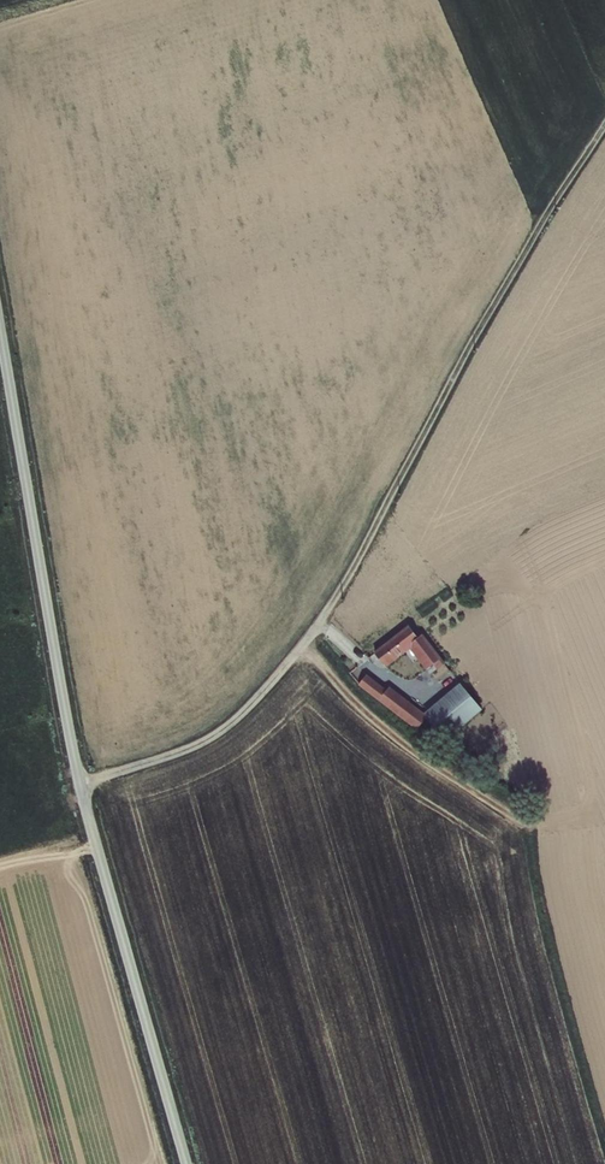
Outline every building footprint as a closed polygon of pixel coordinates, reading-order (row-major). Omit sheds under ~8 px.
[(407,625),(373,653),(386,669),(412,648),(431,671),(437,667),(441,672),(447,667),(420,634),(416,637),(407,625)] [(386,691),(366,674),(356,687),(419,736),(432,720),(428,715),(390,688),(386,691)] [(461,687),(428,715),(432,720),(447,739),(481,711),(461,687)]
